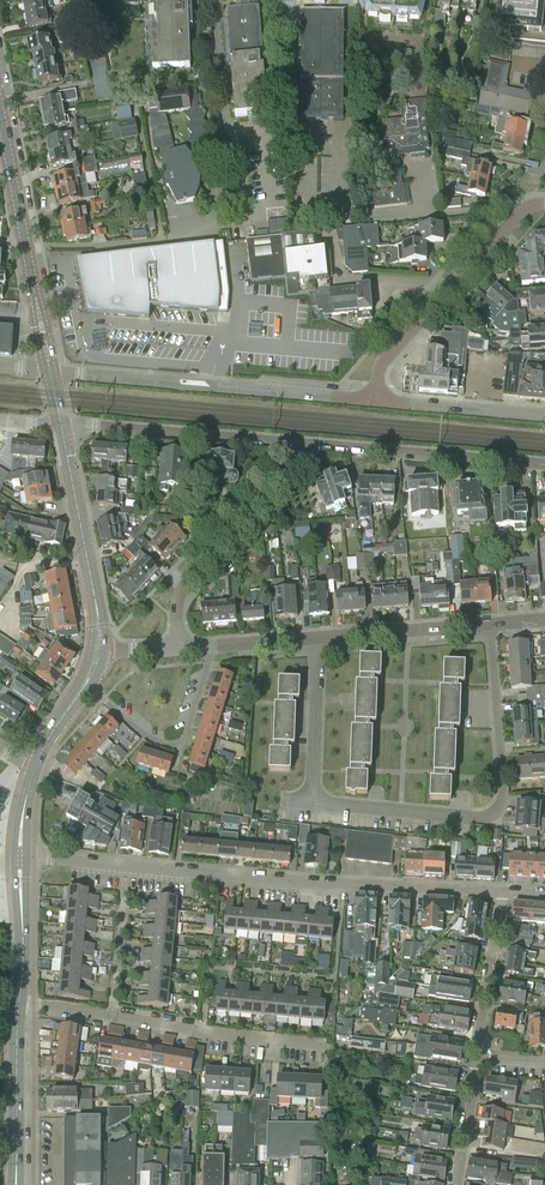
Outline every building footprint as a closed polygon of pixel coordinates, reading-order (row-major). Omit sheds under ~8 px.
[(25,13),(46,10),(46,9),(53,8),(52,0),(23,0),(25,13)] [(151,6),(154,6),(155,18),(157,17),(158,47),(152,47),(153,68),(184,67),(190,66),(190,68),(191,68),(189,27),(193,26),(192,4),(188,4),(188,1),(191,1),(191,0),(150,0),(151,6)] [(235,9),(226,10),(234,117),(268,115),(260,6),(259,7),(258,0),(234,0),(235,9)] [(394,17),(421,19),(424,0),(366,0),(367,14),(394,17)] [(442,11),(434,10),(433,28),(445,28),(446,14),(449,15),(449,8),(459,8),(459,1),(459,0),(443,0),(442,11)] [(468,2),(467,12),(476,13),(477,0),(468,0),(468,2)] [(544,34),(544,6),(543,6),(544,0),(499,0),(495,28),(544,34)] [(339,48),(340,9),(302,8),(302,39),(324,39),(324,48),(339,48)] [(47,17),(46,10),(25,13),(28,28),(52,24),(50,17),(47,17)] [(482,35),(475,18),(473,18),(473,25),(472,34),(482,35)] [(30,55),(30,56),(53,52),(51,52),(50,44),(53,43),(52,37),(49,38),(27,42),(29,48),(25,49),(27,56),(30,55)] [(56,66),(53,52),(30,56),(30,57),(33,56),(36,70),(56,66)] [(488,61),(479,104),(527,114),(532,95),(523,93),(506,89),(504,89),(505,83),(508,65),(488,61)] [(56,66),(36,70),(39,85),(62,80),(61,74),(64,73),(62,65),(56,66)] [(414,70),(412,83),(425,86),(428,73),(414,70)] [(72,77),(65,78),(66,85),(73,84),(72,77)] [(114,100),(128,98),(127,88),(112,90),(114,100)] [(56,98),(40,101),(42,116),(65,112),(64,105),(66,104),(65,103),(77,101),(75,90),(55,94),(56,98)] [(148,97),(150,111),(149,111),(151,130),(153,141),(155,149),(159,151),(157,155),(161,159),(166,187),(168,187),(177,205),(203,200),(205,194),(200,189),(199,189),(200,188),(201,174),(195,161),(185,150),(175,152),(171,136),(165,114),(188,112),(186,117),(190,122),(187,129),(192,135),(189,142),(193,149),(206,147),(210,140),(205,133),(208,127),(203,120),(206,114),(202,106),(199,107),(197,91),(188,92),(188,90),(156,94),(156,96),(148,97)] [(131,115),(129,100),(115,103),(115,104),(118,118),(131,115)] [(375,160),(399,157),(399,156),(424,152),(424,150),(429,149),(428,135),(425,113),(420,114),(419,106),(400,108),(402,119),(383,121),(386,148),(374,149),(375,160)] [(472,114),(489,117),(491,109),(479,107),(474,106),(472,114)] [(65,112),(42,116),(45,130),(70,125),(68,118),(66,118),(65,112)] [(495,134),(506,137),(524,141),(527,126),(513,123),(513,120),(498,117),(495,134)] [(74,131),(82,129),(81,120),(72,122),(74,131)] [(127,121),(118,123),(121,139),(130,138),(137,137),(135,120),(127,121)] [(441,147),(470,153),(472,144),(473,141),(455,137),(456,133),(445,131),(441,147)] [(50,153),(70,149),(68,143),(73,142),(71,134),(47,139),(50,153)] [(524,141),(506,137),(504,147),(493,144),(492,148),(491,152),(506,155),(507,153),(521,156),(524,141)] [(470,153),(441,147),(440,147),(440,155),(462,160),(463,159),(469,160),(470,153)] [(70,149),(50,153),(52,168),(77,163),(75,156),(71,156),(70,149)] [(143,163),(141,155),(130,157),(131,166),(143,163)] [(81,167),(96,164),(95,157),(80,160),(81,167)] [(399,157),(375,160),(379,188),(373,189),(375,208),(407,204),(404,186),(402,186),(399,157)] [(463,159),(462,160),(461,166),(473,168),(471,178),(488,182),(492,167),(478,164),(478,162),(469,160),(463,159)] [(103,164),(104,170),(127,165),(126,160),(103,164)] [(82,171),(55,177),(56,183),(54,183),(56,191),(87,185),(85,175),(97,172),(96,164),(81,167),(82,171)] [(146,181),(145,174),(132,177),(136,196),(144,194),(148,189),(143,186),(146,181)] [(488,182),(471,178),(468,188),(457,186),(455,193),(471,197),(471,194),(485,197),(486,195),(488,182)] [(89,193),(87,185),(56,191),(57,199),(59,199),(60,205),(97,198),(95,192),(89,193)] [(106,207),(104,199),(90,203),(92,215),(100,213),(99,209),(106,207)] [(460,199),(445,201),(445,208),(461,207),(460,199)] [(63,229),(85,225),(83,218),(87,217),(86,210),(62,214),(63,221),(61,221),(63,229)] [(85,225),(63,229),(64,237),(66,236),(67,243),(91,238),(90,231),(86,231),(85,225)] [(378,225),(353,227),(342,228),(343,241),(345,267),(353,274),(368,273),(367,248),(379,247),(378,225)] [(416,244),(425,244),(443,243),(442,226),(414,228),(416,244)] [(146,231),(131,232),(131,241),(147,239),(146,231)] [(315,231),(282,235),(284,252),(283,252),(285,267),(286,278),(288,298),(311,295),(317,295),(318,301),(331,300),(330,290),(329,277),(328,262),(326,248),(316,248),(315,231)] [(284,252),(282,235),(246,240),(251,281),(286,278),(285,267),(283,252),(284,252)] [(544,264),(543,250),(544,250),(544,237),(534,238),(525,246),(524,254),(519,255),(520,267),(544,264)] [(219,294),(213,244),(78,260),(80,274),(87,308),(88,308),(88,311),(100,310),(100,307),(107,306),(106,315),(138,318),(149,319),(149,318),(149,307),(217,312),(219,294)] [(425,244),(416,244),(397,246),(399,263),(426,261),(425,244)] [(544,264),(520,267),(522,286),(544,284),(544,268),(544,264)] [(318,308),(317,308),(317,311),(324,311),(324,312),(329,316),(332,315),(357,313),(357,320),(373,320),(372,312),(372,310),(371,303),(370,295),(370,289),(370,288),(370,287),(370,286),(369,286),(357,287),(357,288),(330,290),(331,300),(318,301),(318,308)] [(515,304),(512,301),(497,288),(487,299),(496,306),(498,307),(498,308),(504,313),(505,311),(504,311),(507,307),(510,309),(515,304)] [(544,293),(544,288),(516,290),(517,301),(529,300),(529,303),(544,301),(544,293)] [(504,313),(498,308),(498,307),(496,306),(487,299),(481,305),(493,316),(490,319),(493,323),(491,325),(497,330),(500,332),(509,333),(510,328),(512,326),(520,325),(519,313),(507,314),(505,311),(504,313)] [(529,303),(530,316),(544,315),(544,301),(529,303)] [(519,311),(519,313),(520,325),(527,324),(525,310),(519,311)] [(509,341),(516,340),(521,340),(544,338),(544,328),(528,329),(528,333),(521,333),(520,325),(512,326),(510,328),(510,333),(509,341)] [(14,329),(0,328),(0,356),(12,357),(14,329)] [(443,343),(428,342),(426,368),(426,373),(459,376),(459,377),(465,377),(468,329),(452,328),(452,334),(443,333),(443,343)] [(521,346),(528,346),(529,352),(541,351),(541,350),(544,349),(544,338),(521,340),(521,346)] [(467,350),(482,352),(483,341),(468,340),(467,350)] [(533,354),(508,354),(505,377),(503,397),(520,399),(528,400),(533,354)] [(528,400),(544,401),(544,354),(533,354),(528,400)] [(459,376),(426,373),(421,372),(419,392),(448,394),(457,395),(459,377),(459,376)] [(28,459),(29,443),(13,442),(12,457),(28,459)] [(29,443),(28,459),(44,460),(45,445),(29,443)] [(118,448),(110,447),(108,462),(126,464),(127,448),(127,445),(118,444),(118,448)] [(108,462),(110,447),(92,445),(91,454),(93,454),(92,461),(108,462)] [(186,454),(163,452),(160,492),(169,492),(169,487),(184,488),(186,454)] [(134,454),(132,467),(131,479),(139,479),(140,454),(134,454)] [(234,458),(208,456),(206,479),(207,479),(206,487),(212,487),(213,480),(217,480),(216,487),(224,488),(224,485),(234,486),(237,483),(238,476),(235,473),(233,473),(234,458)] [(201,464),(190,463),(188,488),(199,489),(201,464)] [(131,479),(132,467),(125,466),(124,478),(131,479)] [(3,470),(0,475),(0,485),(2,486),(4,482),(9,474),(3,470)] [(9,474),(4,482),(22,479),(25,478),(24,471),(9,474)] [(47,474),(25,478),(22,479),(25,492),(50,487),(47,474)] [(337,479),(336,474),(324,478),(325,483),(316,486),(321,502),(323,501),(326,510),(345,504),(342,494),(351,491),(346,476),(337,479)] [(99,493),(123,495),(127,495),(129,482),(98,479),(96,493),(99,493)] [(371,504),(372,480),(359,480),(358,504),(371,504)] [(372,480),(371,504),(382,505),(383,480),(372,480)] [(394,481),(383,480),(382,505),(394,505),(394,481)] [(431,519),(431,515),(439,515),(437,493),(438,493),(437,480),(408,482),(409,495),(410,495),(412,517),(420,516),(420,520),(431,519)] [(482,485),(455,487),(457,515),(468,514),(469,525),(487,523),(486,512),(484,512),(483,496),(486,496),(486,487),(482,488),(482,485)] [(50,487),(25,492),(27,505),(52,500),(50,487)] [(123,495),(99,493),(98,506),(119,508),(120,504),(122,505),(123,495)] [(493,500),(495,527),(503,527),(503,526),(514,526),(515,532),(526,532),(526,525),(526,517),(526,506),(525,506),(524,497),(513,498),(513,494),(500,494),(501,499),(493,500)] [(147,518),(155,518),(156,503),(149,503),(147,518)] [(122,507),(121,508),(121,514),(136,516),(136,509),(122,507)] [(355,511),(346,512),(347,519),(355,518),(355,511)] [(7,513),(5,523),(3,533),(61,547),(65,526),(7,513)] [(128,530),(128,529),(127,524),(119,526),(118,517),(111,519),(111,517),(103,519),(103,520),(98,521),(100,535),(128,530)] [(144,521),(138,528),(142,533),(148,525),(144,521)] [(159,536),(175,550),(186,537),(183,534),(193,523),(179,521),(174,526),(171,523),(164,530),(160,526),(155,532),(159,536)] [(310,524),(295,525),(296,536),(310,535),(310,524)] [(128,530),(100,535),(103,549),(108,548),(109,549),(116,548),(116,546),(123,545),(121,536),(129,534),(129,538),(134,542),(140,535),(142,533),(138,528),(128,529),(128,530)] [(140,535),(134,542),(143,550),(147,546),(156,554),(164,562),(175,550),(159,536),(151,545),(140,535)] [(463,535),(458,536),(450,537),(453,563),(459,562),(465,562),(463,535)] [(529,559),(503,561),(504,568),(508,567),(512,567),(537,565),(535,540),(528,540),(529,559)] [(406,541),(405,541),(393,543),(393,544),(394,553),(394,557),(407,556),(406,541)] [(134,542),(126,551),(138,562),(133,567),(148,581),(158,570),(149,562),(140,554),(143,550),(134,542)] [(152,558),(156,554),(147,546),(143,550),(152,558)] [(375,554),(375,546),(363,547),(364,555),(365,555),(373,554),(375,554)] [(149,562),(152,558),(143,550),(140,554),(149,562)] [(373,554),(365,555),(365,570),(374,570),(374,559),(373,554)] [(365,555),(364,555),(356,555),(357,571),(365,570),(365,555)] [(338,557),(331,558),(332,567),(333,572),(334,582),(340,581),(339,571),(338,557)] [(488,573),(490,573),(496,573),(494,559),(487,560),(488,573)] [(115,570),(113,560),(105,561),(107,572),(115,570)] [(459,562),(453,563),(452,563),(453,583),(454,586),(460,585),(461,585),(459,562)] [(453,583),(452,563),(445,563),(447,584),(453,583)] [(299,580),(297,565),(290,566),(291,581),(299,580)] [(522,571),(513,572),(515,602),(525,601),(524,582),(539,581),(537,566),(522,567),(522,571)] [(148,581),(133,567),(128,573),(125,570),(121,575),(123,578),(138,592),(148,581)] [(274,581),(273,567),(266,568),(267,582),(274,581)] [(332,567),(325,568),(327,582),(334,582),(333,572),(332,567)] [(508,572),(503,572),(505,603),(515,602),(513,572),(512,567),(508,567),(508,572)] [(10,583),(14,577),(2,569),(0,572),(0,576),(10,583)] [(40,591),(68,586),(66,571),(45,575),(46,584),(39,585),(40,591)] [(6,589),(10,583),(0,576),(0,585),(6,589)] [(25,594),(31,592),(31,589),(33,588),(31,576),(23,577),(25,588),(26,591),(25,591),(25,594)] [(234,601),(234,602),(237,601),(235,577),(228,578),(229,601),(234,601)] [(138,592),(123,578),(118,584),(115,581),(110,586),(128,603),(138,592)] [(435,607),(434,583),(433,580),(425,580),(425,587),(420,587),(419,578),(411,578),(412,591),(419,590),(420,608),(435,607)] [(307,592),(303,592),(304,601),(308,600),(308,605),(309,616),(319,615),(317,586),(317,579),(306,580),(307,587),(307,592)] [(274,581),(274,590),(276,608),(275,608),(276,619),(287,618),(284,589),(285,589),(284,580),(274,581)] [(450,606),(449,588),(442,589),(442,582),(434,583),(435,607),(439,607),(439,611),(450,610),(450,606)] [(475,584),(476,604),(492,603),(490,582),(475,584)] [(395,584),(397,608),(408,607),(406,583),(395,584)] [(349,589),(350,594),(351,612),(364,611),(365,611),(363,593),(362,584),(355,584),(355,589),(349,589)] [(395,584),(384,585),(383,585),(385,609),(386,610),(389,610),(390,609),(397,608),(395,584)] [(475,584),(461,585),(460,585),(461,605),(476,604),(475,584)] [(317,586),(319,615),(329,614),(328,594),(327,585),(326,585),(317,586)] [(383,585),(371,586),(373,610),(375,610),(375,611),(378,610),(379,609),(385,609),(383,585)] [(69,590),(68,586),(40,591),(41,597),(45,596),(46,604),(50,604),(74,599),(72,590),(69,590)] [(26,591),(25,588),(19,590),(19,604),(33,601),(31,592),(25,594),(25,591),(26,591)] [(295,588),(285,589),(284,589),(287,618),(297,617),(295,588)] [(243,621),(264,620),(263,609),(262,609),(260,592),(250,592),(252,610),(242,610),(243,621)] [(351,612),(350,594),(337,595),(338,613),(339,613),(351,612)] [(74,599),(50,604),(53,618),(74,614),(73,610),(75,609),(74,599)] [(234,601),(229,601),(201,604),(202,614),(235,611),(234,602),(234,601)] [(19,609),(19,618),(25,618),(26,620),(31,620),(31,616),(34,616),(33,606),(19,609)] [(236,622),(235,611),(202,614),(203,625),(236,622)] [(74,614),(53,618),(55,632),(56,636),(67,637),(78,636),(76,628),(74,614)] [(25,618),(19,618),(19,631),(23,635),(29,627),(32,628),(31,620),(26,620),(25,618)] [(29,627),(23,635),(30,639),(36,631),(32,628),(29,627)] [(30,639),(23,635),(21,639),(16,646),(23,650),(25,652),(32,642),(29,640),(30,639)] [(5,638),(0,645),(0,652),(2,654),(10,642),(5,638)] [(16,646),(10,642),(2,654),(8,658),(13,651),(16,646)] [(54,642),(48,651),(51,653),(51,654),(68,667),(75,656),(58,644),(54,642)] [(510,659),(529,658),(528,643),(509,644),(510,659)] [(23,650),(16,646),(13,651),(19,655),(23,650)] [(51,653),(48,651),(45,649),(37,660),(44,664),(61,677),(68,667),(51,654),(51,653)] [(14,673),(18,667),(4,657),(0,662),(0,663),(14,673)] [(356,683),(356,703),(377,704),(378,684),(374,684),(375,678),(381,678),(382,658),(361,657),(360,683),(356,683)] [(529,658),(510,659),(511,674),(530,673),(535,672),(534,665),(530,665),(529,658)] [(440,689),(439,709),(460,710),(461,689),(458,689),(458,683),(465,684),(465,663),(444,663),(443,683),(444,683),(443,689),(440,689)] [(61,677),(44,664),(36,675),(54,687),(61,677)] [(213,688),(228,692),(233,677),(218,672),(213,688)] [(530,673),(511,674),(512,689),(531,688),(530,673)] [(15,675),(11,681),(43,703),(49,695),(21,676),(20,678),(15,675)] [(278,700),(278,705),(275,705),(274,725),(295,726),(296,706),(293,706),(293,700),(299,700),(300,680),(279,679),(278,700)] [(43,703),(11,681),(5,689),(10,692),(37,711),(43,703)] [(228,692),(213,688),(208,703),(224,708),(228,692)] [(24,710),(5,699),(0,696),(0,716),(15,725),(24,710)] [(208,703),(204,718),(219,723),(224,708),(208,703)] [(355,723),(355,728),(351,728),(351,748),(372,749),(373,729),(370,729),(370,723),(376,723),(377,704),(356,703),(355,723)] [(439,728),(439,734),(435,734),(434,754),(456,755),(457,735),(453,735),(453,729),(460,729),(460,710),(439,709),(439,728)] [(536,709),(513,711),(514,727),(538,725),(537,710),(536,709)] [(96,729),(107,740),(118,728),(107,717),(96,729)] [(219,723),(204,718),(199,733),(214,738),(219,723)] [(112,740),(126,751),(138,736),(124,725),(112,740)] [(274,745),(273,751),(270,751),(269,771),(291,772),(291,751),(288,751),(288,745),(295,746),(295,726),(274,725),(273,745),(274,745)] [(538,725),(514,727),(515,744),(539,742),(538,725)] [(107,740),(96,729),(85,741),(97,752),(107,740)] [(199,733),(194,749),(210,753),(214,738),(199,733)] [(97,752),(85,741),(74,753),(86,764),(97,752)] [(117,745),(114,748),(125,757),(127,754),(117,745)] [(125,757),(114,748),(112,751),(122,760),(125,757)] [(351,768),(350,774),(347,774),(346,794),(351,794),(351,796),(356,796),(356,794),(367,795),(368,774),(365,774),(365,769),(371,769),(372,749),(351,748),(350,768),(351,768)] [(210,753),(194,749),(190,764),(191,765),(189,772),(203,776),(210,753)] [(153,770),(157,755),(142,750),(137,765),(153,770)] [(220,755),(233,760),(234,756),(221,751),(220,755)] [(86,764),(74,753),(63,765),(75,776),(86,764)] [(434,774),(434,779),(430,779),(430,800),(451,800),(452,780),(449,780),(449,774),(455,774),(456,755),(434,754),(434,774)] [(157,755),(153,770),(168,775),(173,759),(157,755)] [(530,758),(530,755),(526,756),(526,758),(517,759),(518,780),(544,778),(544,757),(530,758)] [(93,771),(103,781),(106,778),(96,768),(93,771)] [(103,781),(93,771),(90,774),(101,784),(103,781)] [(144,793),(149,779),(145,778),(141,791),(144,793)] [(149,779),(144,793),(148,794),(152,780),(149,779)] [(185,787),(182,799),(189,801),(191,788),(185,787)] [(116,806),(119,801),(116,800),(114,804),(102,798),(97,807),(94,806),(94,805),(89,802),(90,801),(79,794),(67,817),(78,823),(88,829),(89,830),(92,825),(98,829),(100,825),(98,823),(105,812),(111,815),(116,806)] [(518,803),(517,816),(541,818),(542,805),(540,804),(540,795),(526,796),(525,803),(518,803)] [(98,823),(100,825),(105,827),(96,842),(98,843),(97,846),(106,847),(110,840),(108,839),(119,820),(121,814),(123,802),(119,801),(116,806),(111,815),(105,812),(98,823)] [(123,802),(121,814),(128,816),(130,804),(123,802)] [(252,819),(252,815),(254,804),(245,802),(243,817),(252,819)] [(149,806),(148,818),(155,819),(154,825),(152,825),(148,853),(159,854),(163,818),(162,818),(164,809),(163,809),(163,808),(149,806)] [(182,813),(181,828),(189,829),(190,815),(182,813)] [(541,818),(517,816),(516,829),(523,830),(537,831),(540,831),(541,818)] [(130,850),(135,819),(125,817),(120,849),(130,850)] [(163,818),(159,854),(169,856),(173,828),(172,827),(173,820),(163,818)] [(145,821),(135,819),(130,850),(140,852),(145,821)] [(275,831),(276,825),(264,824),(263,833),(275,835),(275,831)] [(89,830),(88,829),(80,843),(97,846),(98,843),(96,842),(105,827),(100,825),(98,829),(92,825),(89,830)] [(305,842),(307,826),(300,825),(298,842),(305,842)] [(295,841),(297,828),(288,827),(287,840),(295,841)] [(332,829),(331,837),(346,839),(347,831),(332,829)] [(492,842),(500,842),(501,830),(493,830),(492,842)] [(537,831),(523,830),(522,837),(537,838),(537,831)] [(346,839),(344,860),(392,865),(392,851),(394,836),(347,831),(346,839)] [(394,836),(392,851),(399,852),(399,849),(426,851),(427,840),(394,836)] [(315,867),(318,839),(307,838),(305,866),(315,867)] [(328,840),(318,839),(315,867),(326,868),(328,840)] [(200,856),(201,842),(183,840),(182,854),(200,856)] [(219,843),(201,842),(200,856),(218,858),(219,843)] [(237,845),(219,843),(218,858),(236,859),(237,845)] [(461,844),(452,843),(451,858),(456,859),(455,878),(474,880),(475,859),(460,858),(461,844)] [(255,847),(237,845),(236,859),(254,861),(255,847)] [(475,846),(474,856),(490,858),(491,847),(475,846)] [(273,849),(255,847),(254,861),(272,863),(273,849)] [(273,849),(272,863),(290,865),(291,850),(273,849)] [(435,856),(426,855),(425,876),(444,878),(446,857),(445,857),(445,849),(435,849),(435,856)] [(425,876),(426,855),(406,854),(405,875),(425,876)] [(523,877),(524,855),(511,855),(510,855),(504,855),(502,869),(510,869),(509,876),(523,877)] [(524,855),(523,877),(536,878),(537,856),(524,855)] [(537,856),(536,878),(544,878),(544,857),(537,856)] [(475,859),(474,880),(493,881),(495,860),(475,859)] [(68,901),(98,904),(99,897),(88,896),(89,890),(69,888),(68,901)] [(365,936),(367,896),(356,895),(355,909),(356,909),(355,927),(355,935),(365,936)] [(367,896),(365,936),(363,964),(375,965),(376,948),(369,948),(369,940),(375,941),(375,928),(376,928),(376,910),(377,910),(377,896),(367,896)] [(147,902),(146,908),(177,911),(178,899),(158,897),(157,903),(147,902)] [(398,932),(400,897),(389,897),(389,910),(389,929),(392,929),(392,931),(398,932)] [(411,898),(400,897),(398,932),(405,932),(405,930),(409,930),(409,911),(410,911),(411,898)] [(423,898),(422,913),(433,913),(432,918),(443,918),(443,913),(453,914),(454,900),(423,898)] [(236,931),(238,911),(233,911),(234,901),(227,900),(224,930),(236,931)] [(98,904),(68,901),(67,913),(87,915),(87,909),(98,910),(98,904)] [(238,911),(236,931),(248,932),(251,902),(244,901),(243,912),(238,911)] [(258,903),(251,902),(248,932),(260,934),(262,914),(257,913),(258,903)] [(530,926),(532,904),(514,902),(512,921),(529,923),(528,926),(530,926)] [(262,914),(260,934),(272,935),(275,904),(268,904),(267,914),(262,914)] [(282,905),(275,904),(272,935),(284,936),(286,916),(281,916),(282,905)] [(470,904),(468,921),(484,923),(487,906),(470,904)] [(532,904),(530,926),(535,926),(535,923),(544,924),(544,905),(532,904)] [(286,916),(284,936),(296,937),(299,907),(292,906),(291,916),(286,916)] [(299,907),(296,937),(308,938),(310,918),(305,918),(306,907),(299,907)] [(177,911),(146,908),(145,915),(156,916),(155,921),(175,923),(177,911)] [(315,919),(310,918),(308,938),(320,939),(323,909),(316,908),(315,919)] [(323,909),(320,939),(332,941),(334,921),(328,920),(329,910),(323,909)] [(67,913),(66,925),(96,928),(101,928),(101,921),(97,921),(86,920),(87,915),(67,913)] [(433,913),(422,913),(422,930),(442,931),(443,918),(432,918),(433,913)] [(462,926),(455,925),(450,930),(462,932),(466,933),(465,938),(482,941),(484,923),(468,921),(463,920),(462,926)] [(175,923),(155,921),(155,927),(144,926),(144,932),(174,935),(175,923)] [(96,928),(66,925),(64,937),(84,939),(85,933),(95,934),(96,928)] [(514,938),(532,941),(534,929),(516,926),(513,938),(514,938)] [(174,935),(144,932),(143,939),(154,940),(153,945),(173,947),(174,935)] [(352,959),(352,953),(353,953),(354,933),(344,932),(343,952),(342,952),(341,960),(342,960),(343,959),(352,959)] [(422,944),(412,943),(410,962),(416,962),(436,941),(431,936),(422,944)] [(64,937),(63,949),(94,952),(95,945),(84,944),(84,939),(64,937)] [(532,941),(514,938),(513,945),(530,949),(532,941)] [(387,986),(395,980),(405,972),(409,968),(410,962),(412,943),(403,943),(402,958),(401,967),(389,967),(387,986)] [(173,947),(153,945),(153,950),(142,949),(141,956),(172,959),(173,947)] [(440,951),(439,956),(447,958),(447,957),(452,958),(475,962),(477,950),(457,947),(456,950),(448,949),(447,952),(440,951)] [(94,952),(63,949),(62,961),(82,963),(83,957),(93,958),(94,952)] [(508,950),(506,962),(525,965),(526,959),(535,961),(536,955),(508,950)] [(172,959),(141,956),(141,963),(151,964),(151,969),(171,971),(172,959)] [(282,958),(281,966),(292,967),(293,959),(282,958)] [(306,959),(294,958),(293,967),(295,967),(305,968),(306,959)] [(475,962),(452,958),(451,965),(454,965),(453,971),(473,974),(475,962)] [(82,963),(62,961),(61,973),(91,976),(92,969),(82,968),(82,963)] [(525,965),(506,962),(504,973),(532,978),(533,972),(524,970),(525,965)] [(387,986),(389,967),(389,964),(377,964),(375,979),(374,989),(373,997),(379,993),(387,986)] [(171,971),(151,969),(150,974),(140,973),(139,980),(170,983),(171,971)] [(405,972),(395,980),(398,981),(408,983),(410,973),(405,972)] [(91,976),(61,973),(60,984),(80,986),(80,981),(91,982),(91,976)] [(431,976),(429,986),(471,993),(472,982),(439,977),(439,978),(431,976)] [(367,989),(374,989),(375,979),(371,979),(368,979),(367,989)] [(170,983),(139,980),(138,987),(149,988),(149,993),(169,995),(170,983)] [(395,980),(387,986),(379,993),(378,994),(400,997),(412,999),(415,985),(398,982),(398,981),(395,980)] [(228,1013),(230,993),(225,993),(226,982),(219,981),(216,1012),(228,1013)] [(230,993),(228,1013),(240,1014),(243,984),(236,983),(235,994),(230,993)] [(502,983),(501,992),(531,997),(533,987),(527,986),(526,987),(502,983)] [(80,986),(60,984),(59,997),(89,1000),(90,993),(79,991),(80,986)] [(243,984),(240,1014),(252,1015),(254,995),(249,995),(250,984),(243,984)] [(259,996),(254,995),(252,1015),(264,1016),(267,986),(260,985),(259,996)] [(267,986),(264,1016),(276,1018),(278,998),(273,997),(274,987),(267,986)] [(471,993),(429,986),(428,996),(436,997),(436,998),(469,1003),(471,993)] [(283,998),(278,998),(276,1018),(288,1019),(291,988),(284,988),(283,998)] [(298,989),(291,988),(288,1019),(300,1020),(302,1000),(297,999),(298,989)] [(302,1000),(300,1020),(312,1021),(315,990),(308,990),(307,1001),(302,1000)] [(315,990),(312,1021),(324,1022),(326,1002),(320,1002),(322,991),(315,990)] [(531,997),(501,992),(499,1002),(523,1006),(524,1003),(530,1004),(531,997)] [(169,995),(149,993),(148,998),(137,997),(137,1004),(167,1007),(169,995)] [(400,997),(378,994),(377,1005),(398,1009),(400,997)] [(429,1016),(469,1023),(471,1012),(431,1006),(429,1016)] [(359,1020),(381,1024),(383,1011),(382,1011),(361,1008),(359,1020)] [(383,1009),(382,1011),(383,1011),(381,1024),(395,1026),(398,1011),(383,1009)] [(498,1011),(496,1026),(514,1029),(515,1021),(522,1022),(523,1014),(498,1011)] [(469,1023),(429,1016),(428,1026),(437,1027),(437,1028),(468,1033),(469,1023)] [(540,1047),(540,1016),(530,1016),(530,1047),(540,1047)] [(350,1026),(341,1025),(340,1036),(348,1038),(350,1026)] [(382,1025),(380,1032),(387,1033),(389,1026),(382,1025)] [(48,1037),(79,1041),(80,1028),(62,1026),(61,1034),(49,1032),(48,1037)] [(112,1060),(117,1031),(108,1029),(107,1036),(110,1036),(109,1041),(101,1039),(98,1058),(112,1060)] [(117,1031),(112,1060),(113,1060),(111,1068),(118,1069),(121,1064),(125,1064),(125,1062),(128,1044),(121,1043),(123,1032),(117,1031)] [(134,1045),(128,1044),(125,1062),(138,1065),(143,1035),(138,1034),(137,1041),(135,1042),(134,1045)] [(143,1035),(138,1065),(138,1068),(140,1070),(147,1072),(150,1070),(151,1067),(154,1049),(148,1048),(149,1045),(147,1043),(148,1036),(143,1035)] [(416,1045),(462,1052),(463,1042),(417,1035),(416,1045)] [(79,1041),(48,1037),(44,1036),(43,1042),(52,1043),(51,1051),(77,1054),(79,1041)] [(384,1041),(349,1037),(348,1047),(383,1052),(384,1041)] [(154,1049),(151,1067),(164,1069),(167,1051),(168,1046),(169,1040),(164,1039),(163,1045),(160,1047),(160,1050),(154,1049)] [(181,1053),(178,1071),(191,1074),(194,1060),(203,1062),(205,1048),(196,1046),(196,1044),(187,1042),(185,1049),(190,1050),(189,1055),(181,1053)] [(405,1044),(397,1043),(395,1057),(403,1058),(405,1044)] [(462,1052),(416,1045),(414,1057),(429,1060),(430,1057),(460,1062),(462,1052)] [(75,1067),(77,1054),(51,1051),(50,1058),(41,1057),(40,1062),(45,1063),(75,1067)] [(167,1051),(164,1069),(178,1071),(181,1053),(167,1051)] [(394,1070),(403,1072),(404,1063),(395,1062),(394,1070)] [(44,1068),(56,1069),(55,1078),(73,1080),(75,1067),(45,1063),(44,1068)] [(341,1066),(332,1064),(331,1073),(340,1074),(341,1066)] [(424,1077),(456,1082),(458,1072),(425,1067),(419,1067),(418,1076),(424,1077)] [(220,1092),(222,1068),(217,1068),(217,1070),(207,1070),(206,1091),(220,1092)] [(222,1068),(220,1092),(234,1093),(236,1072),(227,1071),(227,1069),(222,1068)] [(236,1069),(236,1072),(234,1093),(249,1094),(251,1073),(241,1072),(241,1070),(236,1069)] [(99,1081),(100,1073),(93,1072),(92,1080),(99,1081)] [(270,1101),(270,1106),(278,1106),(278,1098),(292,1098),(293,1075),(288,1074),(288,1077),(278,1076),(278,1089),(270,1089),(270,1101)] [(298,1075),(293,1075),(292,1098),(306,1099),(307,1078),(298,1077),(298,1075)] [(307,1075),(307,1078),(306,1099),(315,1100),(315,1108),(328,1109),(328,1092),(321,1092),(322,1079),(312,1078),(312,1076),(307,1075)] [(424,1077),(418,1076),(416,1076),(415,1084),(422,1086),(455,1092),(456,1082),(424,1077)] [(514,1104),(517,1083),(488,1079),(485,1095),(503,1097),(502,1102),(514,1104)] [(126,1084),(126,1097),(144,1095),(144,1083),(126,1084)] [(92,1090),(47,1090),(47,1101),(85,1101),(92,1101),(92,1090)] [(529,1093),(528,1106),(543,1108),(541,1091),(529,1093)] [(185,1107),(199,1108),(199,1093),(185,1092),(185,1107)] [(179,1106),(179,1098),(171,1097),(171,1106),(179,1106)] [(420,1100),(419,1106),(452,1111),(454,1101),(429,1097),(428,1101),(420,1100)] [(254,1100),(253,1113),(252,1129),(256,1130),(255,1147),(267,1147),(267,1124),(268,1124),(268,1121),(269,1121),(270,1106),(270,1101),(254,1100)] [(92,1111),(92,1101),(85,1101),(47,1101),(47,1111),(92,1111)] [(413,1105),(404,1104),(403,1111),(412,1112),(413,1105)] [(419,1106),(417,1105),(415,1115),(450,1121),(452,1111),(419,1106)] [(131,1117),(131,1108),(108,1108),(108,1118),(108,1130),(109,1130),(131,1117)] [(502,1125),(502,1124),(504,1111),(483,1108),(481,1122),(486,1122),(502,1125)] [(219,1112),(217,1112),(216,1127),(232,1128),(233,1113),(228,1112),(219,1112)] [(233,1113),(232,1128),(232,1165),(243,1165),(248,1165),(254,1165),(255,1147),(256,1130),(252,1129),(253,1113),(242,1113),(233,1113)] [(101,1141),(101,1130),(101,1118),(65,1118),(65,1141),(101,1141)] [(502,1125),(486,1122),(484,1135),(505,1139),(507,1125),(502,1124),(502,1125)] [(267,1124),(267,1147),(267,1161),(279,1161),(279,1158),(323,1158),(323,1124),(268,1124),(267,1124)] [(543,1134),(543,1132),(542,1124),(534,1125),(536,1135),(543,1134)] [(365,1135),(372,1136),(375,1136),(377,1128),(366,1126),(365,1135)] [(415,1129),(414,1135),(448,1140),(449,1130),(424,1126),(423,1130),(415,1129)] [(115,1142),(127,1135),(122,1127),(111,1134),(115,1142)] [(409,1134),(397,1132),(396,1139),(408,1140),(409,1134)] [(136,1149),(136,1135),(117,1145),(108,1145),(106,1184),(135,1184),(136,1149)] [(448,1140),(414,1135),(413,1141),(421,1142),(421,1146),(446,1150),(448,1140)] [(505,1139),(484,1135),(482,1148),(503,1152),(505,1139)] [(65,1141),(65,1164),(65,1184),(101,1184),(101,1141),(65,1141)] [(182,1151),(182,1157),(182,1164),(181,1164),(181,1184),(191,1184),(191,1173),(193,1173),(194,1157),(188,1157),(189,1155),(190,1144),(183,1144),(182,1151)] [(214,1146),(206,1146),(205,1156),(203,1156),(202,1184),(213,1184),(214,1146)] [(213,1184),(224,1184),(224,1156),(222,1156),(223,1147),(214,1146),(213,1184)] [(415,1166),(445,1171),(447,1161),(429,1158),(430,1152),(405,1148),(404,1156),(416,1158),(415,1166)] [(135,1184),(151,1184),(151,1166),(152,1150),(136,1149),(135,1184)] [(151,1166),(151,1184),(161,1184),(161,1177),(160,1177),(161,1167),(167,1167),(168,1151),(159,1150),(158,1167),(151,1166)] [(182,1151),(173,1151),(172,1156),(170,1156),(169,1176),(171,1176),(171,1184),(181,1184),(181,1164),(182,1164),(182,1157),(182,1151)] [(538,1161),(512,1158),(511,1168),(537,1171),(538,1161)] [(470,1159),(469,1169),(506,1175),(506,1174),(507,1165),(498,1164),(470,1159)] [(243,1165),(243,1172),(238,1172),(238,1184),(248,1184),(248,1165),(243,1165)] [(248,1184),(258,1184),(259,1172),(254,1172),(254,1165),(248,1165),(248,1184)] [(302,1184),(321,1184),(321,1166),(302,1165),(302,1184)] [(445,1171),(415,1166),(413,1176),(409,1175),(409,1178),(399,1177),(398,1181),(406,1182),(416,1183),(419,1183),(420,1178),(444,1181),(445,1171)] [(469,1169),(468,1179),(495,1183),(495,1184),(497,1184),(511,1184),(513,1175),(506,1174),(506,1175),(469,1169)] [(543,1177),(531,1176),(530,1184),(543,1184),(543,1177)]
